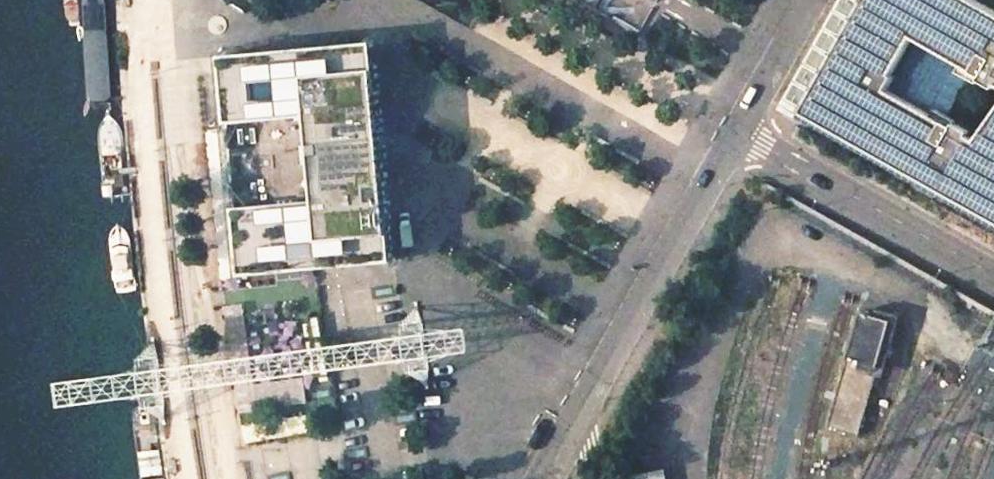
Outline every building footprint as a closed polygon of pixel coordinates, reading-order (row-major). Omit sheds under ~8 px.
[(93,103),(99,109),(111,109),(115,99),(108,0),(86,0),(93,103)] [(787,108),(800,115),(864,0),(847,0),(787,108)] [(977,0),(864,0),(800,115),(803,117),(805,112),(993,219),(993,121),(980,142),(970,137),(972,132),(959,124),(956,129),(890,90),(897,75),(894,73),(915,35),(965,64),(961,72),(979,83),(982,83),(984,80),(993,86),(993,10),(977,0)] [(393,261),(373,42),(223,56),(242,275),(311,268),(393,261)] [(847,360),(828,425),(859,434),(878,368),(891,321),(861,312),(847,360)] [(109,430),(118,478),(141,478),(132,430),(125,422),(116,422),(109,430)]
